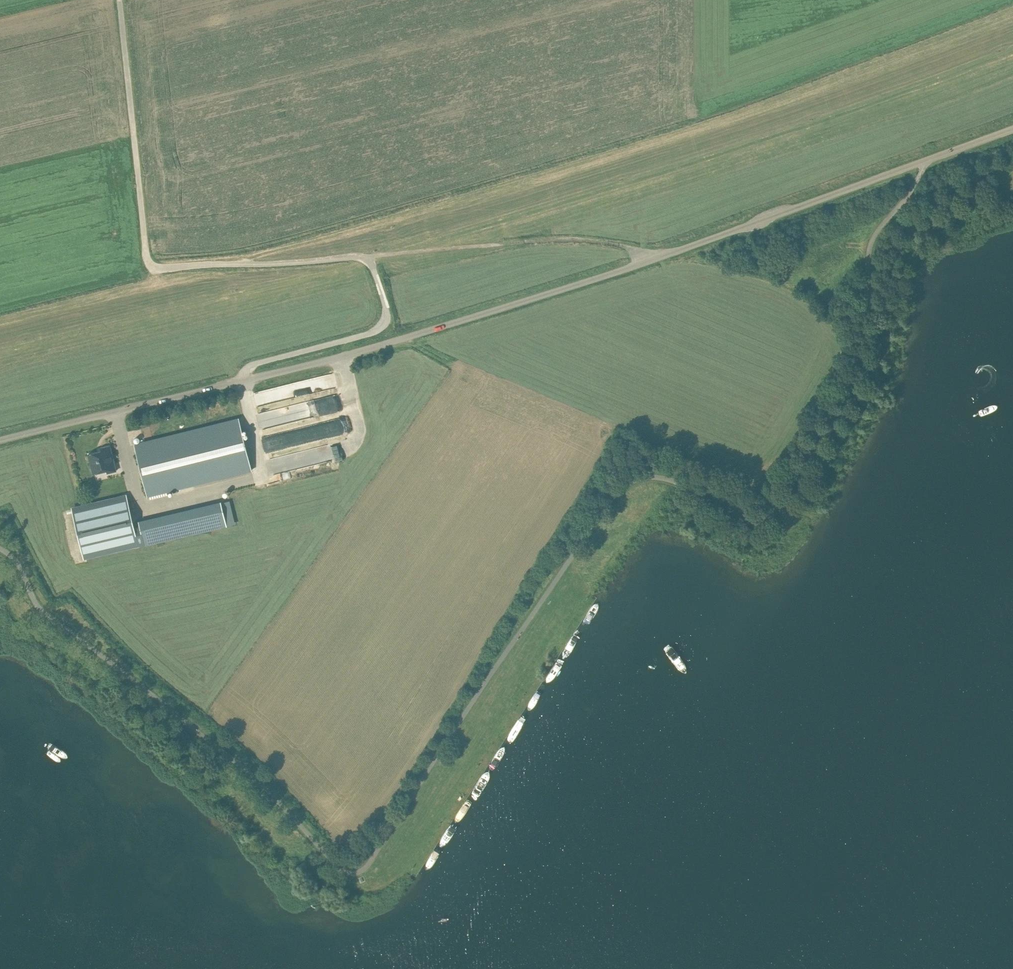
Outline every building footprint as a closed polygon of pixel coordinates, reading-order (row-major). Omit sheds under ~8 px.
[(300,384),(253,393),(255,404),(302,395),(300,384)] [(266,424),(268,432),(326,418),(325,414),(335,411),(332,398),(259,416),(260,420),(259,420),(261,425),(266,424)] [(252,470),(241,428),(239,418),(135,444),(148,496),(252,470)] [(287,432),(289,444),(329,437),(328,428),(334,427),(335,433),(342,432),(340,423),(287,432)] [(116,471),(112,455),(110,445),(101,448),(102,451),(88,454),(93,473),(107,470),(107,473),(116,471)] [(78,505),(71,507),(84,560),(145,545),(145,546),(227,526),(221,503),(221,501),(146,519),(138,521),(133,523),(126,494),(78,505)]
